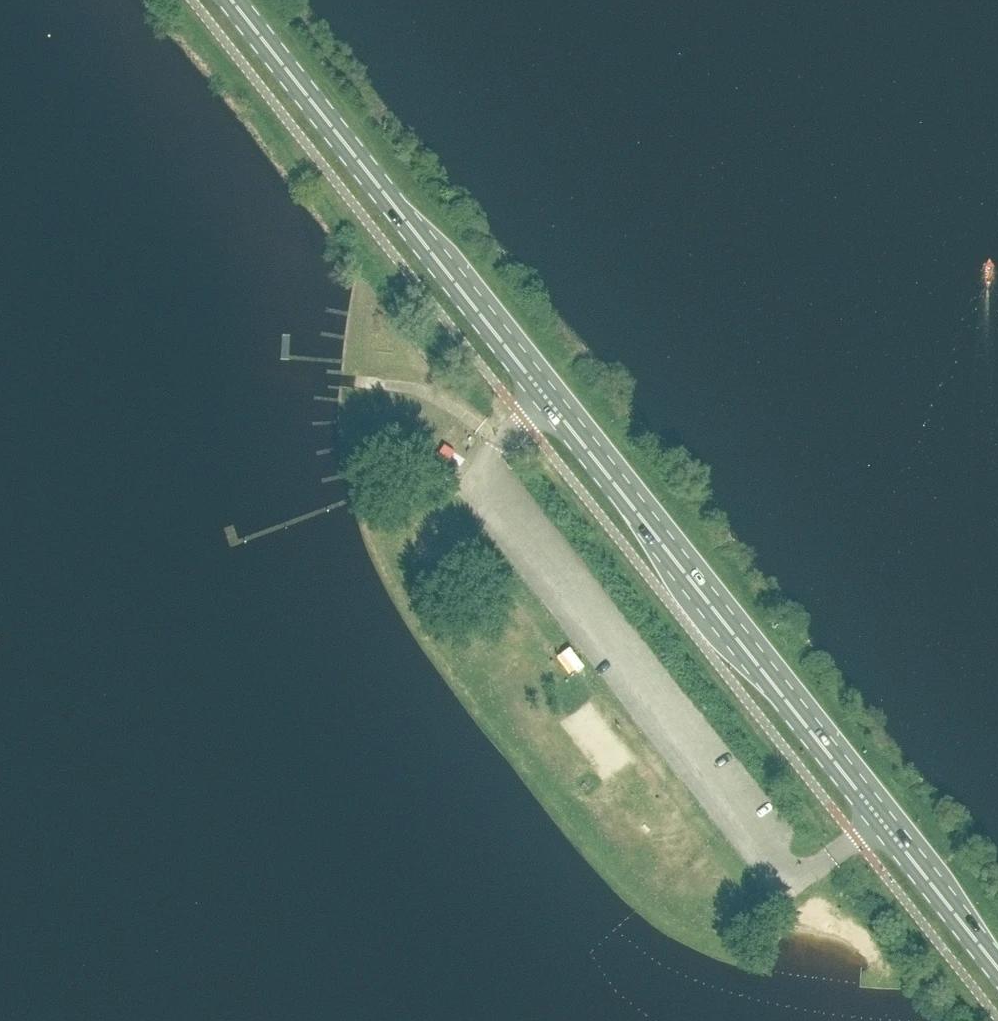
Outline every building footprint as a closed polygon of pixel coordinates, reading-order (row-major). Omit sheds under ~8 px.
[(454,453),(444,446),(433,462),(432,464),(452,477),(453,477),(459,468),(458,468),(448,461),(454,453)]
